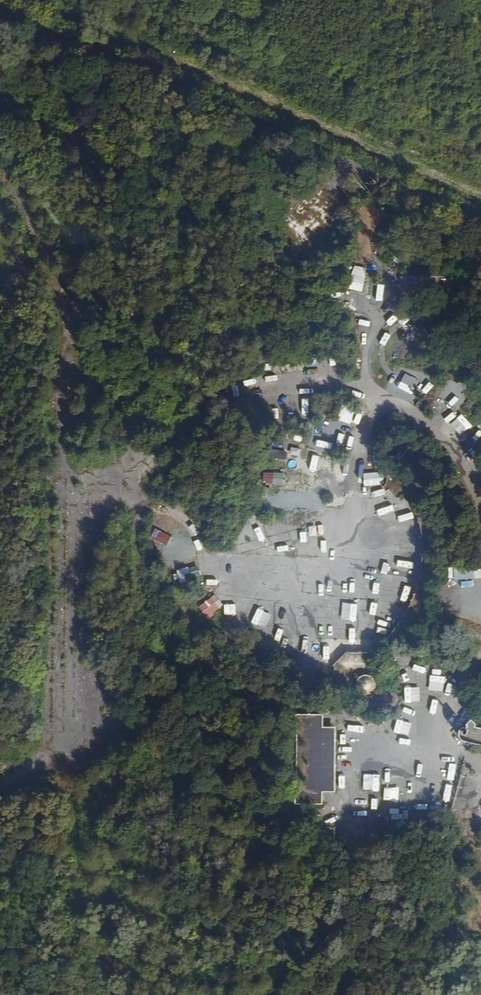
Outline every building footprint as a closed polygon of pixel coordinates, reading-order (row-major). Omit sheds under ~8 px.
[(262,546),(261,532),(246,533),(246,546),(262,546)] [(390,580),(392,566),(378,564),(376,578),(390,580)] [(235,592),(238,577),(224,574),(220,589),(235,592)] [(363,597),(366,585),(357,584),(355,596),(363,597)] [(263,624),(265,611),(252,609),(250,622),(263,624)] [(367,693),(371,693),(374,691),(376,688),(377,684),(376,681),(375,678),(372,676),(368,675),(365,675),(361,677),(359,680),(358,683),(359,687),(361,690),(364,692),(367,693)] [(295,739),(289,740),(289,779),(295,779),(295,793),(301,793),(301,805),(328,805),(329,793),(342,792),(341,728),(328,727),(328,714),(301,714),(301,727),(295,727),(295,739)] [(480,721),(477,720),(471,725),(472,727),(465,728),(464,730),(464,732),(464,735),(464,737),(468,741),(470,740),(474,742),(480,744),(480,720),(480,721)] [(401,804),(416,804),(417,789),(401,788),(401,804)] [(422,791),(422,805),(438,806),(439,791),(422,791)]
